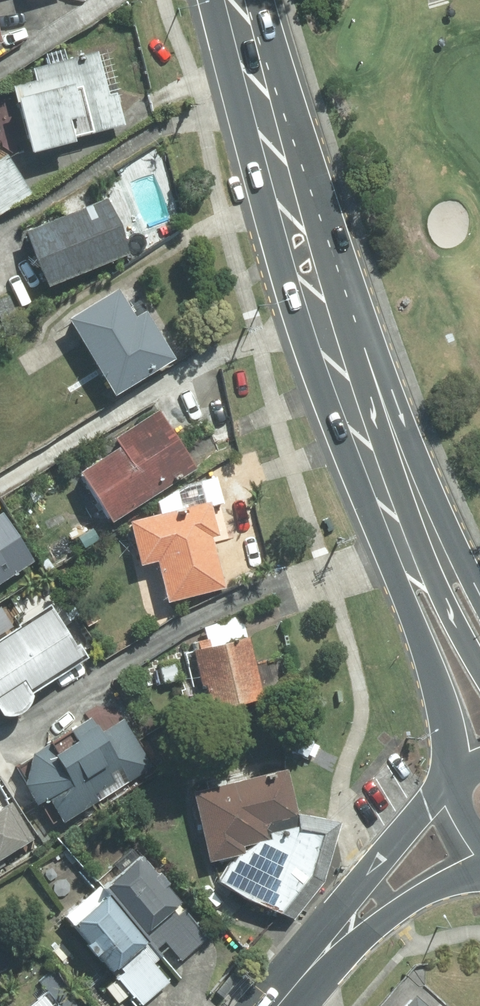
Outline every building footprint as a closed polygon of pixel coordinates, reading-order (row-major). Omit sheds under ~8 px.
[(29,86),(5,91),(21,160),(64,150),(62,142),(118,129),(111,98),(102,100),(93,58),(26,73),(29,86)] [(0,160),(0,217),(28,198),(15,178),(2,159),(0,160)] [(99,203),(17,234),(36,290),(121,258),(99,203)] [(166,362),(137,313),(126,319),(108,292),(55,322),(103,397),(166,362)] [(110,451),(70,476),(100,524),(188,469),(152,411),(104,440),(110,451)] [(202,503),(119,522),(131,570),(148,566),(158,606),(219,591),(206,541),(213,539),(202,503)] [(0,518),(0,586),(31,566),(0,518)] [(0,637),(0,721),(22,709),(14,695),(76,659),(47,609),(0,637)] [(254,701),(239,617),(196,626),(201,641),(181,644),(199,717),(254,701)] [(144,770),(115,722),(96,734),(85,717),(21,756),(12,786),(24,809),(37,802),(57,823),(144,770)] [(307,758),(315,742),(305,737),(297,753),(307,758)] [(281,770),(184,793),(199,866),(230,859),(210,885),(286,921),(318,883),(335,825),(292,817),(281,770)] [(198,939),(128,863),(96,891),(148,948),(157,941),(175,960),(198,939)] [(87,896),(56,927),(135,1005),(137,1005),(163,985),(146,968),(152,962),(87,896)]
